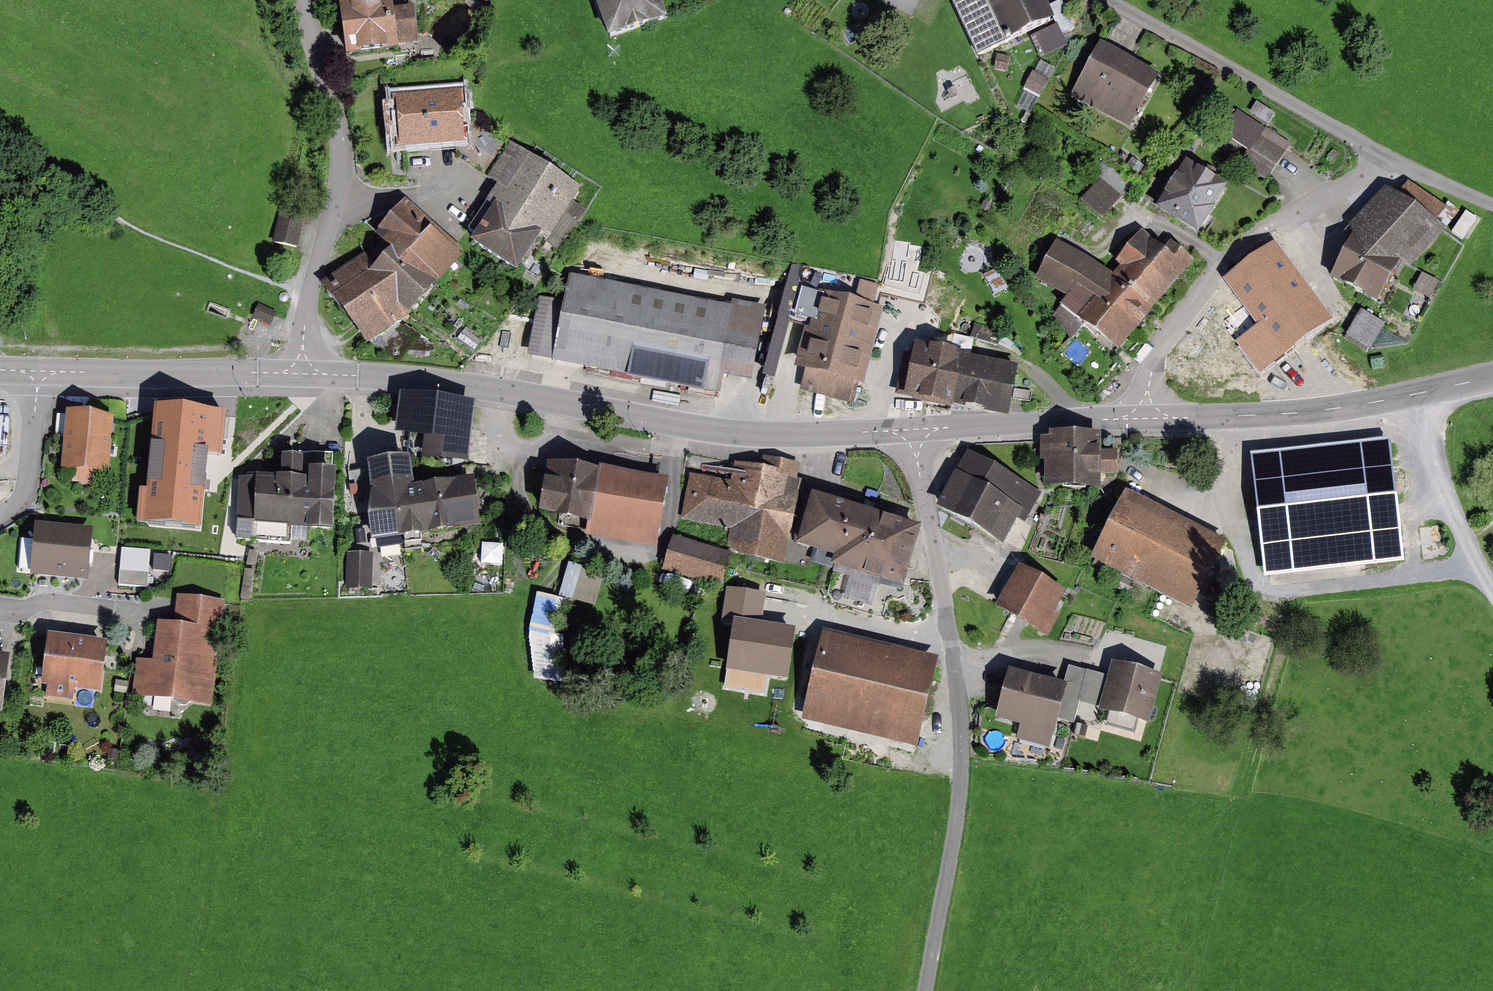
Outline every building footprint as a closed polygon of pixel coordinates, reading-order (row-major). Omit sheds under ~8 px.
[(339,3),(346,58),(398,52),(398,47),(418,44),(413,6),(393,9),(392,0),(349,0),(350,2),(339,3)] [(609,40),(667,20),(660,0),(595,0),(609,40)] [(989,62),(1024,46),(1022,42),(1062,24),(1052,0),(962,0),(989,62)] [(1172,79),(1114,44),(1083,96),(1140,130),(1172,79)] [(1044,61),(1025,94),(1038,102),(1057,68),(1044,61)] [(463,90),(391,96),(396,151),(468,145),(463,90)] [(1290,143),(1238,109),(1223,131),(1249,148),(1241,161),(1267,178),(1290,143)] [(596,189),(522,145),(511,162),(520,167),(502,197),(510,203),(488,240),(539,270),(555,242),(562,246),(596,189)] [(1246,191),(1204,163),(1174,210),(1216,237),(1246,191)] [(1106,223),(1130,191),(1106,172),(1081,204),(1106,223)] [(1456,231),(1399,185),(1357,238),(1373,251),(1354,275),(1394,307),(1456,231)] [(463,251),(406,200),(375,235),(392,250),(375,268),(366,255),(323,286),(367,347),(410,316),(462,258),(459,255),(463,251)] [(305,212),(280,207),(274,243),(298,248),(305,212)] [(1115,264),(1119,267),(1113,274),(1057,243),(1035,281),(1067,299),(1061,308),(1118,354),(1193,262),(1156,232),(1150,238),(1141,231),(1115,264)] [(1350,312),(1296,241),(1243,281),(1297,352),(1350,312)] [(733,309),(569,277),(560,323),(551,321),(543,359),(716,393),(733,309)] [(1417,294),(1430,300),(1437,283),(1424,277),(1417,294)] [(953,286),(919,278),(908,320),(942,329),(953,286)] [(870,310),(807,294),(801,317),(819,321),(808,366),(794,363),(791,375),(805,378),(802,388),(846,400),(870,310)] [(277,314),(259,305),(253,317),(271,326),(277,314)] [(1394,326),(1372,311),(1357,334),(1379,348),(1394,326)] [(904,368),(899,393),(952,404),(962,358),(916,348),(911,370),(904,368)] [(962,358),(952,404),(992,412),(1008,411),(1016,369),(962,358)] [(476,404),(399,396),(395,437),(424,440),(422,461),(468,466),(476,404)] [(113,417),(66,413),(61,471),(108,475),(113,417)] [(228,431),(169,425),(162,497),(230,504),(233,477),(224,476),(228,431)] [(1049,434),(1049,439),(1040,439),(1040,463),(1045,463),(1044,490),(1101,491),(1101,475),(1117,475),(1117,451),(1101,451),(1101,435),(1049,434)] [(1387,440),(1253,455),(1267,580),(1401,565),(1387,440)] [(1025,524),(1042,494),(968,453),(936,510),(1003,547),(1018,520),(1025,524)] [(761,468),(734,463),(730,483),(689,475),(681,519),(731,529),(727,552),(786,563),(802,480),(797,480),(800,464),(763,457),(761,468)] [(410,459),(367,465),(371,495),(368,522),(371,543),(480,528),(473,480),(414,488),(410,459)] [(601,470),(600,472),(548,463),(539,515),(588,523),(586,537),(657,549),(668,481),(601,470)] [(352,519),(350,474),(245,480),(247,525),(352,519)] [(1228,543),(1127,492),(1091,562),(1192,613),(1228,543)] [(922,529),(811,497),(796,547),(833,558),(831,568),(904,589),(922,529)] [(93,530),(35,524),(30,576),(88,581),(93,530)] [(731,554),(672,537),(663,572),(722,588),(731,554)] [(373,555),(347,554),(346,589),(372,590),(373,555)] [(1065,594),(1019,567),(996,608),(1047,638),(1060,616),(1054,613),(1065,594)] [(570,569),(562,595),(596,605),(603,579),(570,569)] [(119,571),(118,586),(147,588),(148,573),(119,571)] [(225,602),(177,596),(173,625),(157,623),(152,662),(137,660),(132,697),(212,707),(225,602)] [(566,682),(567,599),(534,599),(533,682),(566,682)] [(800,638),(716,619),(707,661),(790,680),(800,638)] [(939,659),(823,631),(802,721),(917,749),(939,659)] [(107,643),(48,635),(41,686),(48,687),(47,698),(72,701),(74,690),(101,693),(107,643)] [(0,656),(0,715),(2,715),(10,657),(0,656)] [(1162,677),(1112,664),(1108,678),(1099,710),(1099,713),(1149,727),(1162,677)] [(1068,688),(1058,720),(1073,725),(1079,704),(1088,673),(1069,667),(1063,687),(1068,688)] [(1063,687),(1009,671),(995,720),(1020,727),(1017,740),(1050,749),(1058,720),(1068,688),(1063,687)] [(1079,704),(1099,710),(1108,678),(1088,673),(1079,704)]
